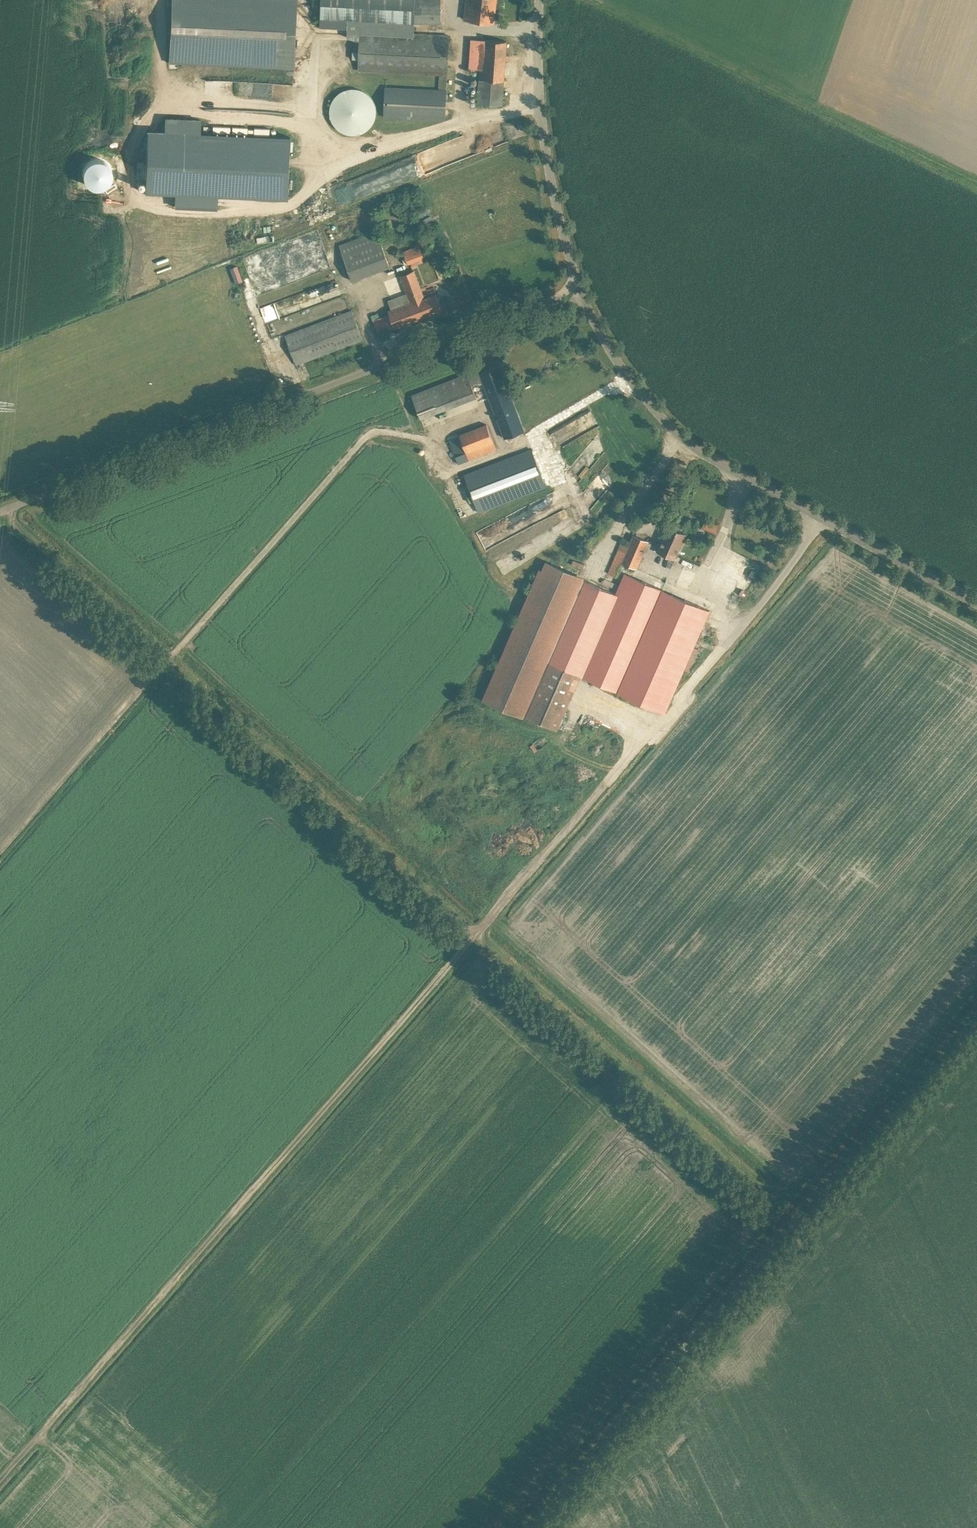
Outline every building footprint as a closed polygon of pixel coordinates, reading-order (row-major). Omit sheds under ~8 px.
[(167,63),(294,67),(297,0),(171,0),(167,63)] [(320,28),(348,29),(347,37),(360,42),(358,70),(447,75),(449,35),(415,33),(416,23),(442,23),(442,0),(322,0),(320,28)] [(468,19),(494,22),(497,0),(470,0),(468,19)] [(469,69),(480,69),(478,103),(502,104),(507,41),(471,38),(469,69)] [(384,117),(446,119),(447,90),(385,87),(384,117)] [(331,104),(330,108),(330,116),(334,124),(338,129),(343,132),(348,134),(355,135),(360,133),(366,131),(370,126),(375,120),(376,114),(376,109),(374,102),(371,97),(367,93),(362,90),(356,88),(350,89),(343,90),(338,94),(334,97),(331,104)] [(148,131),(145,194),(289,199),(292,136),(200,133),(201,119),(166,117),(165,131),(148,131)] [(395,163),(345,181),(352,200),(401,182),(398,172),(395,163)] [(253,221),(246,240),(251,242),(258,223),(253,221)] [(339,245),(353,282),(391,268),(377,231),(339,245)] [(419,246),(404,252),(409,265),(425,259),(421,247),(425,246),(422,239),(417,241),(419,246)] [(388,312),(389,314),(373,320),(374,324),(378,334),(443,309),(439,300),(437,294),(424,298),(414,270),(400,275),(410,302),(388,312)] [(279,315),(341,295),(337,281),(274,301),(279,315)] [(292,355),(296,364),(363,339),(352,310),(285,335),(292,355)] [(420,418),(476,397),(472,387),(484,383),(505,438),(515,433),(524,430),(499,365),(469,377),(467,373),(411,395),(420,418)] [(449,439),(459,464),(496,449),(487,424),(449,439)] [(465,475),(479,512),(546,487),(531,449),(465,475)] [(519,530),(559,507),(551,494),(527,507),(529,511),(514,520),(519,530)] [(702,528),(717,533),(720,525),(705,519),(702,528)] [(660,545),(657,550),(675,558),(677,553),(686,533),(668,525),(659,544),(660,545)] [(608,572),(618,575),(624,561),(637,567),(650,540),(634,533),(629,544),(622,541),(608,572)] [(482,699),(558,730),(583,674),(666,711),(711,608),(626,571),(617,592),(585,579),(586,576),(547,558),(544,568),(540,566),(482,699)] [(573,559),(571,566),(582,569),(584,562),(573,559)]
